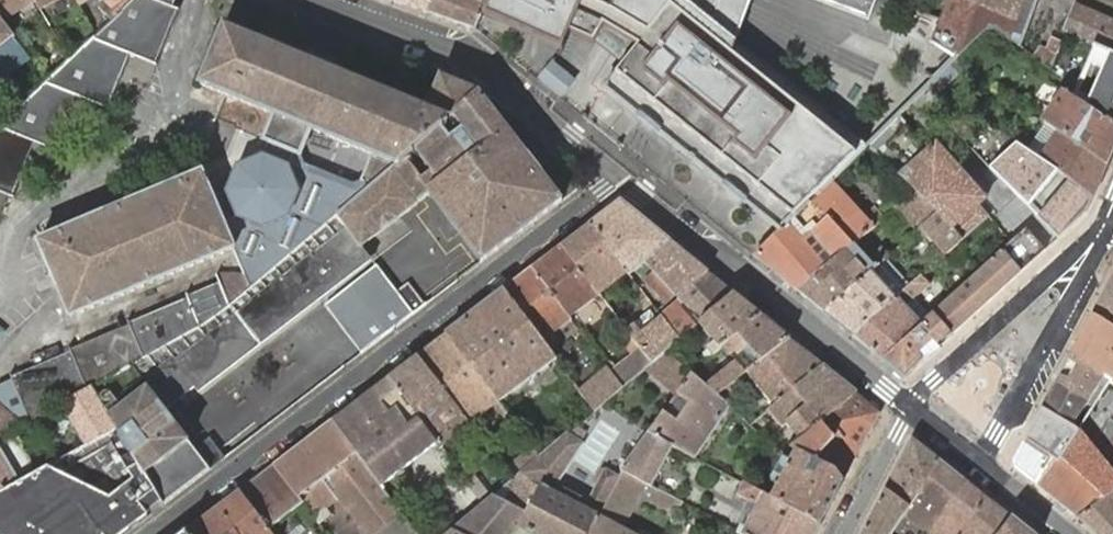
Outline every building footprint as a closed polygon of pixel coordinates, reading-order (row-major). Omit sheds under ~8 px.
[(116,14),(117,16),(111,21),(70,60),(56,73),(47,81),(0,125),(0,192),(12,197),(34,142),(60,153),(82,98),(108,108),(129,54),(155,64),(177,9),(172,7),(175,0),(129,0),(116,14)] [(30,0),(0,0),(0,18),(30,0)] [(40,11),(59,0),(34,0),(40,11)] [(104,2),(99,7),(111,21),(117,16),(116,14),(129,0),(106,0),(104,2)] [(426,12),(430,0),(395,0),(395,1),(426,12)] [(452,22),(460,0),(430,0),(426,12),(452,22)] [(476,30),(482,15),(489,0),(460,0),(452,22),(476,30)] [(734,56),(755,0),(489,0),(482,15),(566,54),(574,34),(597,45),(626,68),(607,88),(728,189),(743,201),(781,232),(832,181),(858,154),(734,56)] [(866,21),(874,0),(812,0),(866,21)] [(932,42),(956,58),(986,31),(996,30),(1021,48),(1038,0),(948,0),(941,20),(932,42)] [(1077,9),(1066,33),(1112,53),(1112,24),(1077,9)] [(29,57),(13,37),(0,21),(0,53),(14,68),(29,57)] [(391,168),(394,165),(404,157),(416,148),(480,92),(441,77),(428,108),(225,25),(200,85),(273,115),(263,139),(262,141),(269,144),(264,156),(238,167),(227,192),(214,197),(235,249),(251,288),(391,168)] [(1045,49),(1057,55),(1062,43),(1050,37),(1045,49)] [(56,46),(42,60),(56,73),(69,60),(56,46)] [(1040,46),(1033,56),(1051,69),(1057,55),(1045,49),(1040,46)] [(1090,110),(1112,126),(1112,55),(1090,110)] [(562,98),(576,80),(552,61),(538,78),(562,98)] [(562,201),(480,92),(416,148),(434,171),(421,179),(404,157),(394,165),(391,168),(418,203),(429,194),(482,263),(562,201)] [(1112,153),(1112,126),(1090,110),(1065,93),(1045,123),(1061,133),(1107,166),(1112,153)] [(1093,198),(1107,166),(1061,133),(1041,159),(1093,198)] [(937,143),(929,150),(978,206),(986,199),(937,143)] [(929,150),(899,177),(915,191),(927,202),(937,213),(945,220),(953,229),(962,239),(989,217),(978,206),(929,150)] [(418,203),(391,168),(251,288),(230,307),(229,307),(202,326),(103,381),(117,400),(105,410),(110,418),(116,429),(136,460),(147,478),(164,505),(210,470),(225,458),(210,439),(195,451),(165,411),(195,388),(199,394),(372,261),(361,247),(418,203)] [(71,318),(235,249),(214,197),(203,172),(201,173),(199,174),(38,241),(71,318)] [(781,232),(754,256),(798,292),(848,249),(854,244),(874,227),(879,222),(876,218),(870,223),(832,181),(781,232)] [(927,202),(915,191),(894,209),(916,232),(917,230),(922,225),(937,213),(927,202)] [(1045,250),(1087,214),(1078,213),(1062,198),(1026,230),(1045,250)] [(621,201),(591,224),(627,272),(629,274),(645,262),(671,242),(621,201)] [(946,254),(962,239),(953,229),(945,220),(937,213),(922,225),(927,232),(946,254)] [(591,224),(562,246),(598,294),(627,272),(591,224)] [(1011,243),(995,257),(1014,278),(1035,260),(1045,250),(1026,230),(1011,243)] [(708,272),(671,242),(645,262),(653,271),(675,295),(679,300),(708,272)] [(848,249),(798,292),(825,314),(869,274),(876,268),(888,257),(889,256),(882,247),(868,260),(854,244),(848,249)] [(598,294),(562,246),(532,269),(568,317),(598,294)] [(995,257),(962,287),(981,308),(1014,278),(995,257)] [(413,316),(425,306),(393,262),(380,272),(413,316)] [(361,354),(413,316),(380,272),(376,266),(325,305),(361,354)] [(825,314),(853,336),(893,300),(898,297),(900,294),(876,268),(869,274),(825,314)] [(568,317),(532,269),(504,291),(540,338),(568,317)] [(675,295),(653,271),(644,279),(666,303),(675,295)] [(735,294),(708,272),(679,300),(659,315),(662,318),(664,321),(665,322),(685,307),(688,310),(668,326),(679,340),(699,324),(735,294)] [(853,336),(882,360),(922,324),(906,306),(930,285),(922,275),(900,294),(898,297),(893,300),(853,336)] [(1093,315),(1112,328),(1112,278),(1093,315)] [(230,307),(220,283),(187,296),(188,299),(128,323),(129,326),(70,351),(70,352),(11,377),(13,381),(0,386),(0,409),(3,411),(0,414),(0,440),(15,431),(61,405),(92,388),(103,381),(202,326),(229,307),(230,307)] [(961,288),(932,315),(952,336),(980,309),(981,308),(962,287),(961,288)] [(554,358),(540,338),(504,291),(447,334),(499,403),(505,411),(515,423),(520,419),(504,399),(556,360),(554,358)] [(762,316),(735,294),(699,324),(706,333),(700,338),(713,355),(722,348),(762,316)] [(656,310),(662,306),(658,301),(652,305),(654,307),(656,310)] [(922,324),(882,360),(905,378),(952,336),(932,315),(922,324)] [(1072,354),(1104,377),(1112,383),(1112,328),(1093,315),(1072,354)] [(735,364),(706,386),(717,395),(746,373),(790,339),(762,316),(722,348),(735,364)] [(659,321),(641,334),(644,337),(664,321),(662,318),(659,321)] [(640,348),(652,364),(665,353),(675,343),(679,340),(668,326),(665,322),(664,321),(644,337),(641,334),(633,323),(625,329),(640,348)] [(499,403),(447,334),(417,357),(470,425),(489,411),(499,403)] [(823,366),(790,339),(746,373),(757,386),(754,388),(761,397),(764,394),(774,406),(794,390),(823,366)] [(675,343),(665,353),(686,370),(692,364),(695,359),(675,343)] [(610,372),(622,388),(638,375),(646,368),(652,364),(640,348),(610,372)] [(652,364),(646,368),(677,394),(692,375),(686,370),(665,353),(652,364)] [(1087,404),(1104,377),(1072,354),(1069,360),(1076,363),(1068,379),(1061,375),(1057,382),(1087,404)] [(470,425),(417,357),(389,378),(438,442),(440,445),(442,447),(470,425)] [(692,364),(686,370),(692,375),(699,369),(692,364)] [(856,394),(823,366),(794,390),(774,406),(768,411),(783,428),(788,423),(802,440),(821,424),(828,417),(856,394)] [(588,402),(595,411),(622,388),(610,372),(606,367),(579,390),(588,402)] [(646,368),(638,375),(670,404),(677,394),(646,368)] [(692,375),(677,394),(690,402),(677,421),(664,412),(649,434),(672,446),(694,458),(728,405),(726,404),(717,395),(706,386),(692,375)] [(438,442),(389,378),(332,421),(382,488),(438,442)] [(1057,382),(1042,411),(1071,428),(1072,427),(1087,404),(1057,382)] [(105,410),(92,388),(61,405),(86,446),(98,439),(116,429),(110,418),(105,410)] [(881,413),(856,394),(828,417),(838,432),(856,458),(881,413)] [(583,406),(590,416),(595,411),(588,402),(583,406)] [(489,411),(495,419),(505,411),(499,403),(489,411)] [(504,431),(515,423),(505,411),(495,419),(504,431)] [(1015,467),(1035,483),(1051,458),(1058,462),(1077,432),(1072,427),(1071,428),(1042,411),(1014,462),(1015,467)] [(838,432),(828,417),(821,424),(834,438),(838,432)] [(332,421),(274,466),(303,503),(327,533),(335,528),(321,510),(341,495),(370,533),(376,533),(391,533),(392,533),(405,533),(412,528),(382,488),(332,421)] [(821,424),(802,440),(792,449),(795,451),(789,463),(784,460),(780,467),(785,470),(782,477),(775,474),(771,482),(777,485),(770,499),(820,525),(844,481),(837,473),(815,461),(819,458),(821,453),(834,438),(821,424)] [(445,452),(468,435),(474,429),(470,425),(442,447),(445,452)] [(46,509),(136,460),(116,429),(98,439),(86,446),(40,471),(0,494),(0,533),(2,533),(46,509)] [(472,440),(478,436),(474,429),(468,435),(472,440)] [(15,431),(0,440),(0,494),(40,471),(15,431)] [(844,481),(856,458),(838,432),(834,438),(821,453),(828,462),(837,473),(844,481)] [(1035,483),(1078,518),(1112,493),(1112,477),(1088,446),(1077,432),(1058,462),(1051,458),(1035,483)] [(530,533),(589,533),(598,517),(619,476),(605,469),(584,509),(579,507),(583,499),(563,488),(559,496),(553,493),(584,443),(569,433),(540,457),(518,475),(518,476),(539,487),(529,506),(519,527),(521,528),(520,529),(530,533)] [(672,446),(649,434),(622,471),(650,486),(672,446)] [(912,441),(886,491),(909,509),(920,494),(940,461),(914,441),(912,441)] [(514,470),(518,475),(540,457),(530,443),(513,457),(519,465),(514,470)] [(496,460),(505,472),(512,466),(501,450),(493,456),(496,460)] [(815,461),(837,473),(828,462),(821,453),(819,458),(815,461)] [(485,504),(492,497),(459,454),(452,459),(485,504)] [(70,529),(91,513),(92,515),(147,478),(136,460),(46,509),(2,533),(65,533),(70,529)] [(909,509),(904,517),(925,533),(928,533),(964,481),(940,461),(920,494),(909,509)] [(303,503),(274,466),(240,492),(268,529),(303,503)] [(785,470),(780,467),(775,474),(782,477),(785,470)] [(589,533),(630,533),(609,523),(627,489),(676,515),(682,503),(650,486),(622,471),(619,476),(598,517),(589,533)] [(520,529),(521,528),(519,527),(529,506),(539,487),(518,476),(492,497),(485,504),(452,531),(457,533),(515,533),(520,529)] [(164,505),(147,478),(92,515),(91,513),(70,529),(74,533),(127,533),(149,516),(147,514),(161,503),(164,506),(164,505)] [(928,533),(964,533),(966,531),(988,500),(964,481),(928,533)] [(820,525),(770,499),(743,484),(736,495),(751,503),(757,506),(746,528),(740,524),(737,531),(741,533),(816,533),(820,525)] [(864,533),(892,533),(899,524),(904,517),(909,509),(886,491),(864,533)] [(268,529),(240,492),(218,509),(237,533),(272,533),(268,529)] [(1078,518),(1092,529),(1096,533),(1112,533),(1112,493),(1078,518)] [(988,500),(966,531),(964,533),(1001,533),(1012,520),(988,500)] [(757,506),(751,503),(740,524),(746,528),(757,506)] [(218,509),(188,532),(189,533),(237,533),(218,509)] [(1012,520),(1001,533),(1030,533),(1012,520)]
